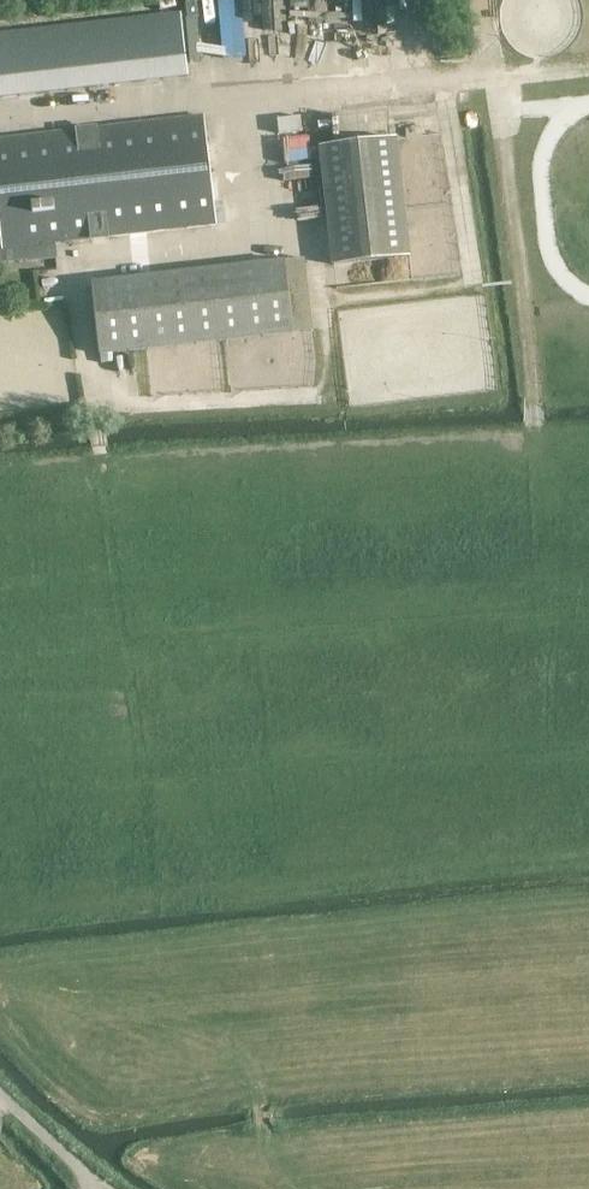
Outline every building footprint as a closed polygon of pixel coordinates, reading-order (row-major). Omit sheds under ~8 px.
[(163,77),(156,15),(0,34),(0,97),(163,77)] [(0,139),(0,217),(4,247),(66,240),(216,223),(203,114),(0,139)] [(397,140),(320,149),(334,266),(410,257),(397,140)] [(285,259),(93,281),(101,353),(292,331),(285,259)]
